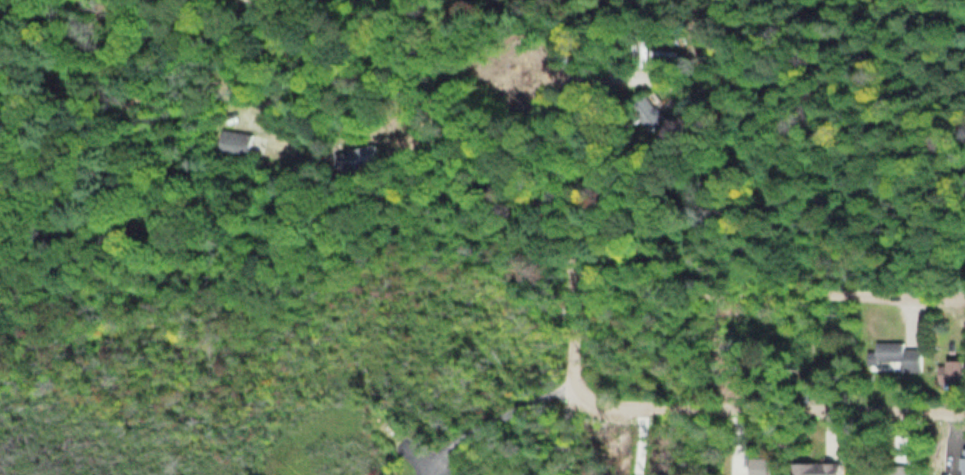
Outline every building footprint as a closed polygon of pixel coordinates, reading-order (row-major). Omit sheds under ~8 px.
[(650,69),(677,69),(677,51),(650,51),(650,69)] [(632,107),(649,132),(671,117),(654,92),(632,107)] [(218,152),(247,158),(252,136),(222,130),(218,152)] [(339,177),(379,169),(374,145),(334,153),(339,177)] [(903,343),(876,343),(876,352),(868,352),(868,363),(901,363),(901,372),(920,372),(921,349),(903,349),(903,343)] [(946,360),(946,367),(939,367),(939,383),(964,383),(964,360),(946,360)] [(840,463),(792,463),(792,474),(840,474),(840,463)] [(908,466),(889,466),(889,474),(908,474),(908,466)]
